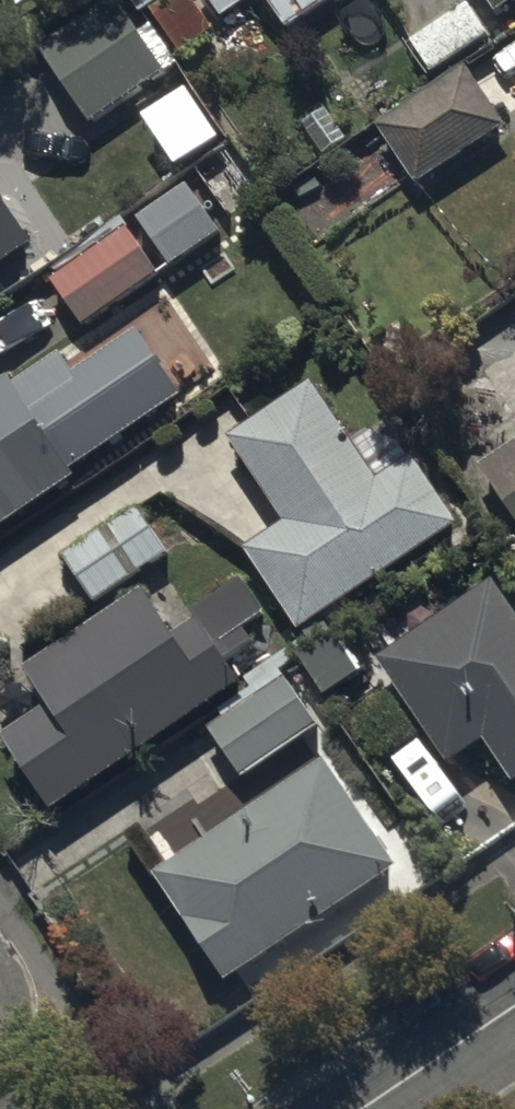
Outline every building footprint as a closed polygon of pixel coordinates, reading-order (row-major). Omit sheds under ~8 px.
[(135,23),(120,0),(118,0),(42,48),(92,126),(179,70),(145,16),(135,23)] [(287,34),(339,0),(265,0),(287,34)] [(500,16),(514,6),(514,0),(490,0),(500,16)] [(406,45),(429,80),(492,39),(469,4),(406,45)] [(370,129),(413,194),(510,131),(467,66),(370,129)] [(267,194),(238,148),(205,169),(234,215),(267,194)] [(223,235),(190,187),(138,221),(172,270),(223,235)] [(0,196),(0,271),(35,247),(0,196)] [(160,280),(127,231),(51,282),(83,330),(160,280)] [(79,482),(74,475),(184,402),(141,337),(77,379),(62,358),(18,388),(14,382),(0,391),(0,534),(79,482)] [(249,549),(304,633),(462,529),(417,460),(380,485),(314,383),(230,438),(287,524),(249,549)] [(483,470),(514,518),(514,448),(483,470)] [(64,555),(97,605),(170,557),(137,507),(64,555)] [(380,663),(452,767),(486,743),(514,785),(514,610),(497,583),(380,663)] [(148,597),(30,673),(54,709),(9,738),(56,812),(245,690),(229,665),(257,647),(247,631),(268,617),(247,585),(197,617),(202,625),(177,641),(148,597)] [(341,636),(302,662),(328,702),(367,676),(341,636)] [(287,679),(210,728),(244,780),(320,731),(287,679)] [(330,766),(156,881),(227,987),(400,872),(330,766)]
